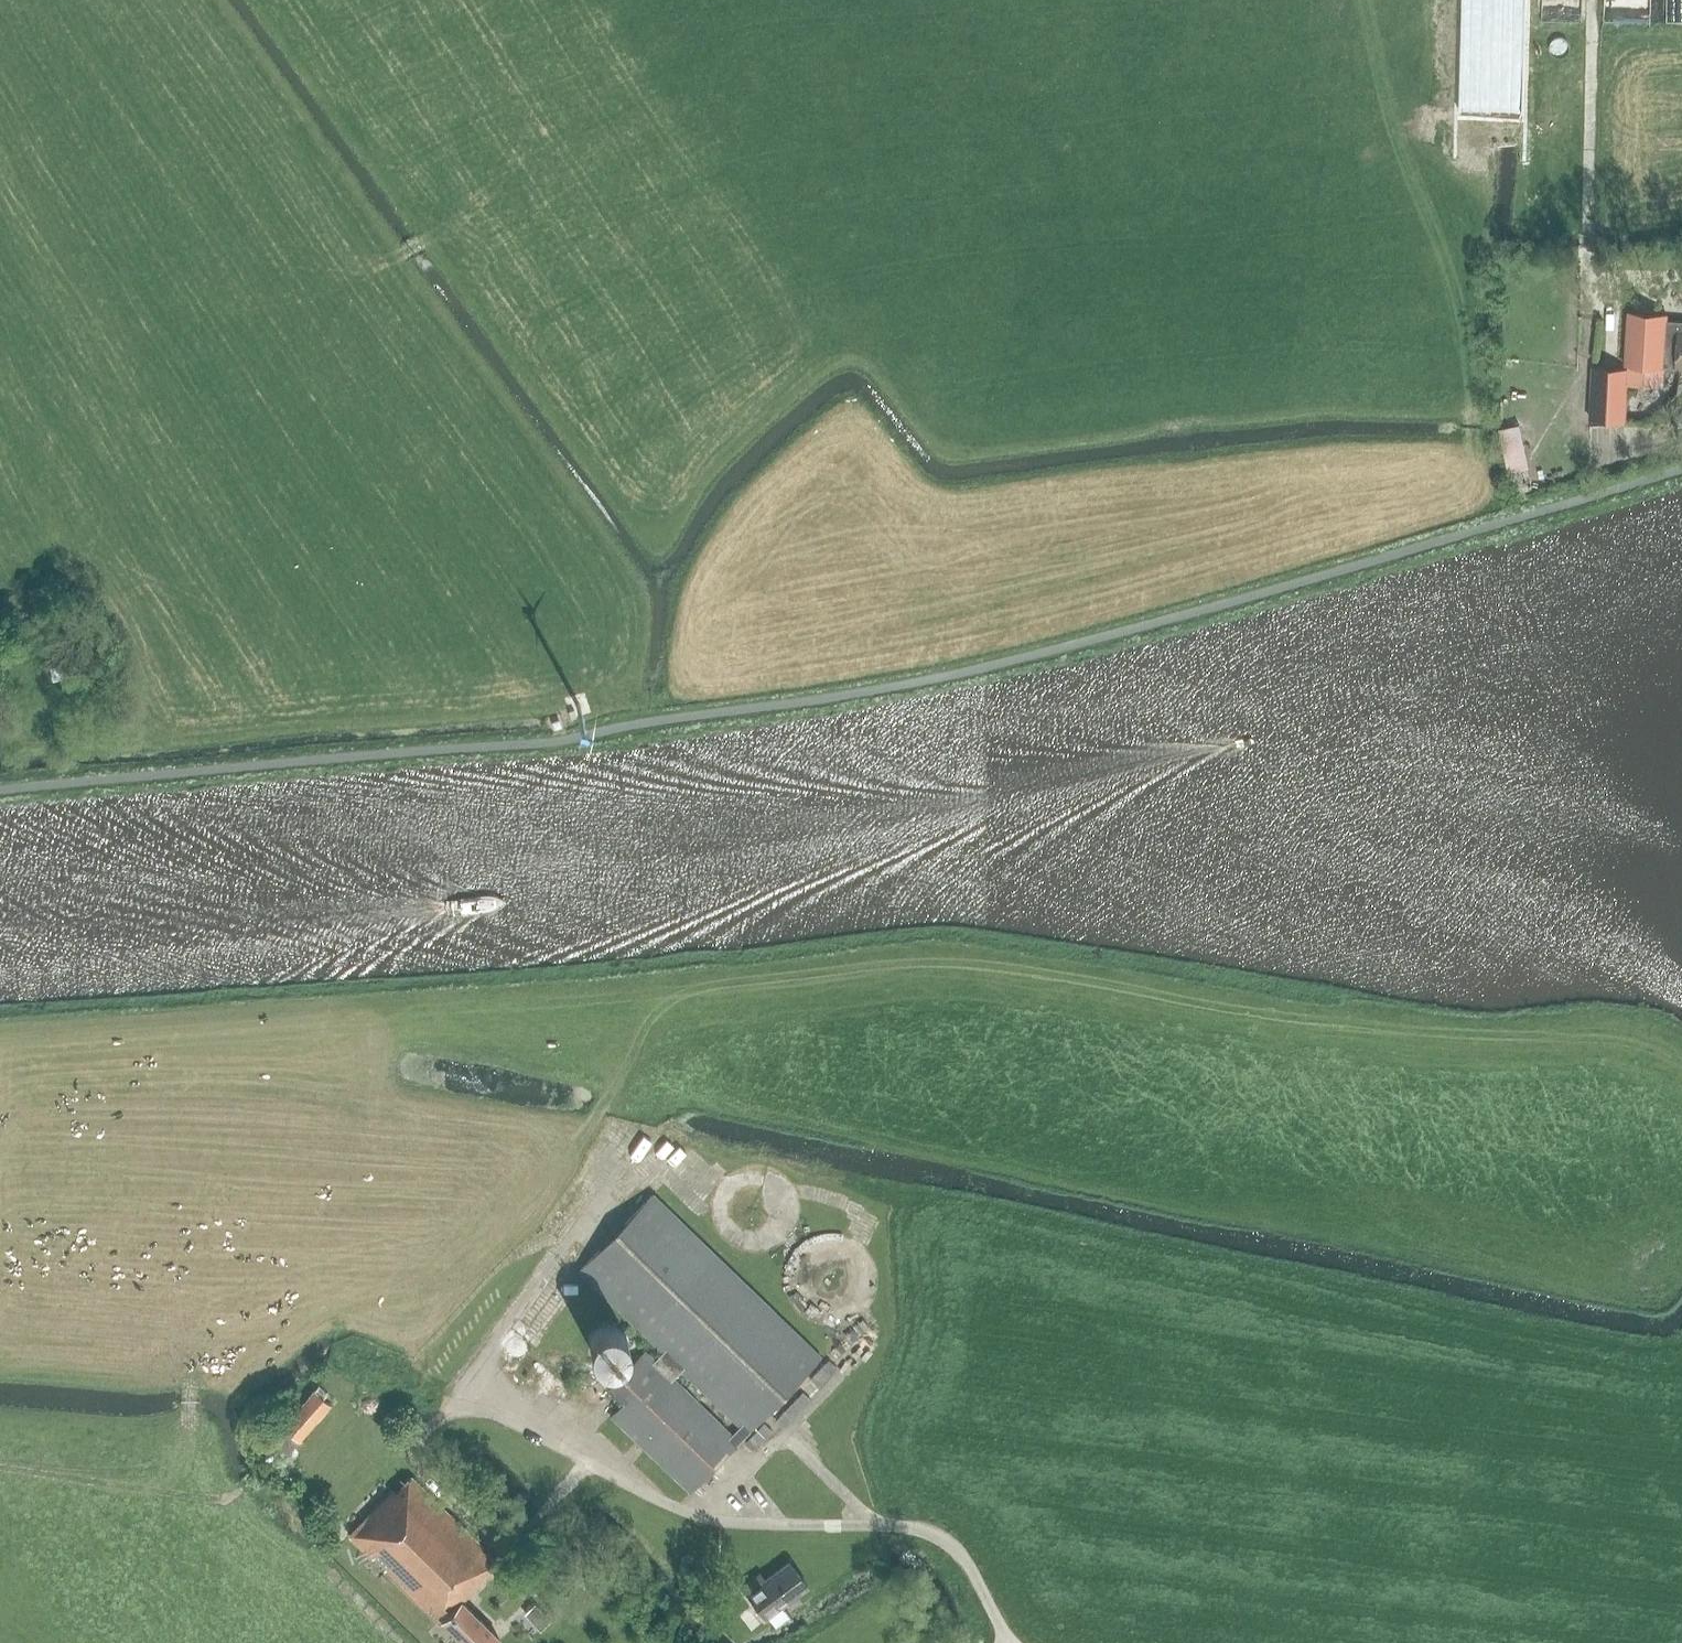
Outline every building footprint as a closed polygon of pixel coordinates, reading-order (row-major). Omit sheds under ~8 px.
[(1667,320),(1667,315),(1628,312),(1625,364),(1662,367),(1662,364),(1674,365),(1674,367),(1681,368),(1681,321),(1667,320)] [(1625,420),(1628,369),(1592,367),(1590,418),(1625,420)] [(1504,421),(1509,466),(1530,464),(1525,418),(1504,421)] [(58,645),(62,659),(73,656),(69,642),(58,645)] [(75,661),(50,668),(54,680),(78,673),(75,661)] [(645,1350),(607,1389),(623,1404),(611,1417),(690,1493),(821,1356),(653,1194),(579,1271),(663,1352),(655,1360),(645,1350)] [(332,1406),(315,1391),(283,1427),(279,1423),(267,1436),(287,1454),(332,1406)] [(499,1638),(461,1601),(499,1563),(411,1478),(395,1493),(393,1491),(349,1535),(440,1624),(443,1622),(464,1642),(493,1642),(499,1638)] [(743,1587),(766,1618),(808,1587),(789,1562),(765,1581),(760,1574),(743,1587)] [(707,1577),(696,1565),(682,1577),(692,1590),(707,1577)]
